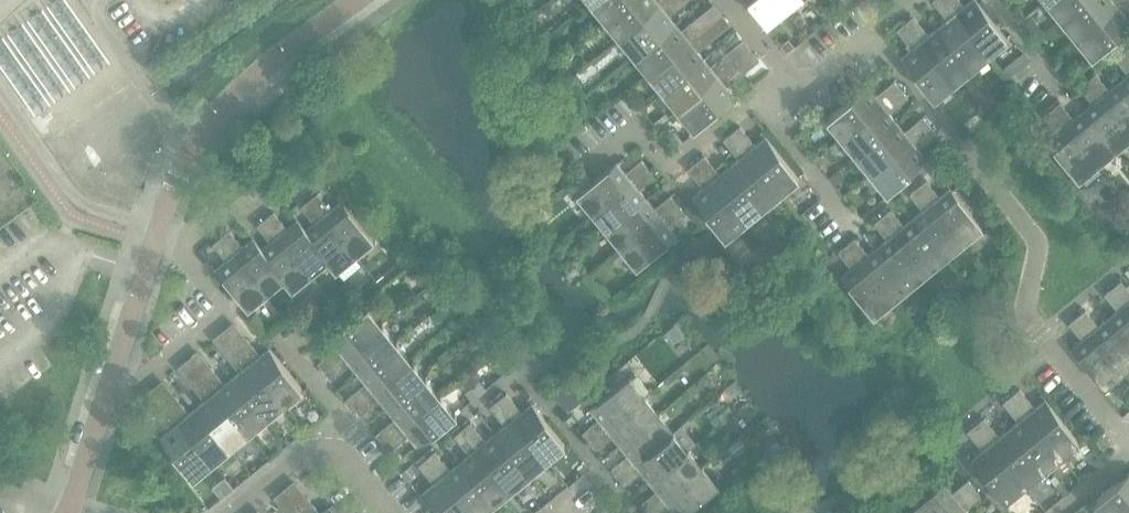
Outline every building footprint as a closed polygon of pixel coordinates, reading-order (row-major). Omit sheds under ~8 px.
[(592,1),(607,19),(630,0),(594,0),(592,1)] [(667,0),(630,0),(607,19),(621,37),(667,0)] [(684,0),(667,0),(621,37),(636,54),(676,22),(669,15),(685,2),(684,0)] [(787,7),(782,0),(751,0),(769,22),(787,7)] [(989,53),(945,0),(934,0),(933,1),(949,20),(939,28),(971,67),(989,53)] [(965,7),(959,0),(945,0),(989,53),(1008,38),(977,0),(973,0),(965,7)] [(1049,1),(1063,19),(1086,0),(1050,0),(1049,1)] [(1123,0),(1086,0),(1063,19),(1078,37),(1123,0)] [(1128,8),(1128,0),(1123,0),(1078,37),(1093,55),(1128,26),(1128,19),(1124,12),(1128,8)] [(650,72),(706,27),(698,17),(682,31),(676,22),(636,54),(650,72)] [(939,28),(929,36),(914,17),(906,23),(954,82),(971,67),(939,28)] [(935,97),(954,82),(906,23),(898,30),(913,49),(903,58),(935,97)] [(714,38),(706,28),(706,27),(650,72),(665,90),(704,58),(698,50),(714,38)] [(1024,50),(1002,68),(1008,76),(1031,58),(1024,50)] [(1124,52),(1116,58),(1128,74),(1128,58),(1124,52)] [(735,62),(734,62),(727,53),(711,66),(704,58),(665,90),(679,107),(735,62)] [(743,73),(735,63),(735,62),(679,107),(695,126),(734,95),(727,86),(743,73)] [(1109,90),(1096,74),(1088,81),(1112,110),(1128,130),(1128,94),(1119,82),(1109,90)] [(1119,82),(1128,94),(1128,74),(1119,82)] [(1112,110),(1088,81),(1080,87),(1093,103),(1084,111),(1116,151),(1128,141),(1128,130),(1112,110)] [(843,137),(901,90),(895,82),(876,97),(868,86),(828,118),(843,137)] [(889,113),(908,98),(901,90),(843,137),(858,154),(897,123),(889,113)] [(1084,111),(1073,119),(1061,103),(1053,109),(1079,141),(1099,166),(1116,151),(1084,111)] [(1099,166),(1079,141),(1053,109),(1045,116),(1058,132),(1047,141),(1080,180),(1099,166)] [(872,172),(930,125),(924,117),(905,133),(897,123),(858,154),(872,172)] [(918,148),(937,133),(930,125),(872,172),(888,191),(926,159),(918,148)] [(757,147),(752,141),(741,128),(733,134),(739,141),(781,193),(799,177),(767,138),(757,147)] [(666,138),(674,148),(682,141),(675,132),(666,138)] [(781,193),(739,141),(733,134),(725,141),(741,160),(731,168),(763,207),(781,193)] [(731,168),(721,176),(706,157),(698,163),(745,222),(763,207),(731,168)] [(593,213),(649,168),(642,160),(626,173),(618,163),(578,195),(593,213)] [(726,237),(745,222),(698,163),(689,170),(705,189),(694,198),(726,237)] [(639,189),(655,176),(649,168),(593,213),(608,231),(647,199),(639,189)] [(951,189),(941,198),(928,182),(919,189),(963,243),(982,227),(951,189)] [(946,257),(963,243),(919,189),(912,195),(925,210),(914,219),(946,257)] [(342,201),(332,210),(318,193),(310,200),(355,256),(374,240),(342,201)] [(622,249),(678,203),(671,196),(655,209),(647,199),(608,231),(622,249)] [(337,271),(355,256),(310,200),(302,207),(315,223),(307,230),(306,231),(329,260),(328,260),(337,271)] [(669,225),(684,212),(678,203),(622,249),(637,267),(677,235),(669,225)] [(914,219),(905,226),(892,210),(883,217),(928,272),(946,257),(914,219)] [(298,220),(287,228),(274,213),(266,219),(311,274),(328,260),(329,260),(306,231),(307,230),(298,220)] [(910,286),(928,272),(883,217),(876,223),(889,239),(879,247),(910,286)] [(292,290),(311,274),(266,219),(259,225),(272,241),(262,249),(286,280),(285,281),(292,290)] [(802,231),(808,226),(805,222),(799,227),(802,231)] [(254,239),(244,247),(231,231),(222,238),(267,293),(284,280),(285,281),(286,280),(262,249),(254,239)] [(249,308),(267,293),(222,238),(215,244),(228,260),(218,269),(249,308)] [(879,247),(869,255),(856,240),(848,246),(893,300),(910,286),(879,247)] [(874,315),(893,300),(848,246),(841,252),(853,269),(843,277),(874,315)] [(766,248),(757,255),(762,261),(771,253),(766,248)] [(743,262),(739,266),(745,274),(749,270),(752,268),(746,260),(743,262)] [(1122,281),(1114,287),(1128,306),(1128,289),(1122,281)] [(1114,287),(1106,294),(1119,310),(1109,318),(1128,342),(1128,306),(1114,287)] [(326,371),(384,324),(369,305),(330,337),(338,347),(319,362),(326,371)] [(1099,326),(1087,310),(1079,316),(1112,358),(1124,371),(1128,367),(1128,342),(1109,318),(1099,326)] [(1124,371),(1112,358),(1079,316),(1071,323),(1084,339),(1073,347),(1105,387),(1124,371)] [(360,373),(398,341),(384,324),(326,371),(333,379),(351,363),(360,373)] [(270,349),(262,356),(248,339),(238,347),(284,403),(302,388),(270,349)] [(355,406),(413,359),(398,341),(360,373),(368,383),(348,398),(355,406)] [(266,417),(284,403),(238,347),(228,355),(241,372),(234,378),(266,417)] [(447,350),(438,357),(443,363),(452,355),(447,350)] [(388,408),(427,377),(413,359),(355,406),(361,414),(380,399),(388,408)] [(234,378),(226,385),(212,368),(202,376),(248,432),(266,417),(234,378)] [(230,446),(248,432),(202,376),(193,385),(206,401),(198,407),(230,446)] [(568,409),(584,396),(568,376),(552,389),(568,409)] [(591,441),(646,395),(631,376),(592,409),(601,419),(584,432),(591,441)] [(384,442),(442,394),(427,377),(388,408),(396,418),(377,434),(384,442)] [(472,400),(486,389),(480,381),(466,393),(472,400)] [(1046,400),(1036,408),(1021,390),(1013,396),(1059,454),(1078,439),(1046,400)] [(418,445),(457,413),(442,394),(384,442),(390,450),(409,434),(418,445)] [(533,404),(522,413),(507,394),(499,401),(546,458),(565,443),(533,404)] [(622,445),(661,413),(646,395),(591,441),(597,448),(613,435),(622,445)] [(1042,468),(1059,454),(1013,396),(1005,403),(1020,421),(1010,429),(1042,468)] [(198,407),(190,414),(176,397),(166,406),(212,461),(230,446),(198,407)] [(528,473),(546,458),(499,401),(491,407),(506,426),(496,434),(528,473)] [(194,476),(212,461),(166,406),(157,413),(171,430),(162,437),(194,476)] [(620,476),(675,431),(661,413),(622,445),(630,455),(613,468),(620,476)] [(719,413),(712,419),(717,426),(724,420),(719,413)] [(1010,429),(1000,437),(985,419),(977,425),(1024,482),(1042,468),(1010,429)] [(496,434),(487,442),(472,423),(464,430),(511,487),(528,473),(496,434)] [(1006,498),(1024,482),(977,425),(969,431),(984,450),(974,459),(1006,498)] [(493,502),(511,487),(464,430),(456,436),(471,455),(461,463),(493,502)] [(650,480),(690,448),(675,431),(620,476),(626,484),(642,470),(650,480)] [(649,511),(704,466),(690,448),(650,480),(659,490),(642,503),(649,511)] [(451,471),(436,452),(428,459),(473,512),(479,512),(493,502),(461,463),(451,471)] [(424,455),(417,461),(420,465),(427,459),(424,455)] [(428,459),(427,459),(420,465),(435,484),(425,492),(442,512),(473,512),(428,459)] [(719,485),(704,466),(649,511),(650,512),(663,512),(697,512),(721,494),(716,487),(719,485)] [(404,473),(409,480),(416,474),(410,468),(404,473)] [(1128,505),(1128,474),(1095,502),(1105,512),(1120,512),(1128,505)] [(975,489),(969,480),(953,493),(944,483),(907,512),(945,512),(975,489)] [(981,496),(975,489),(945,512),(969,512),(966,509),(981,496)] [(308,497),(298,505),(305,512),(321,512),(308,497)]
